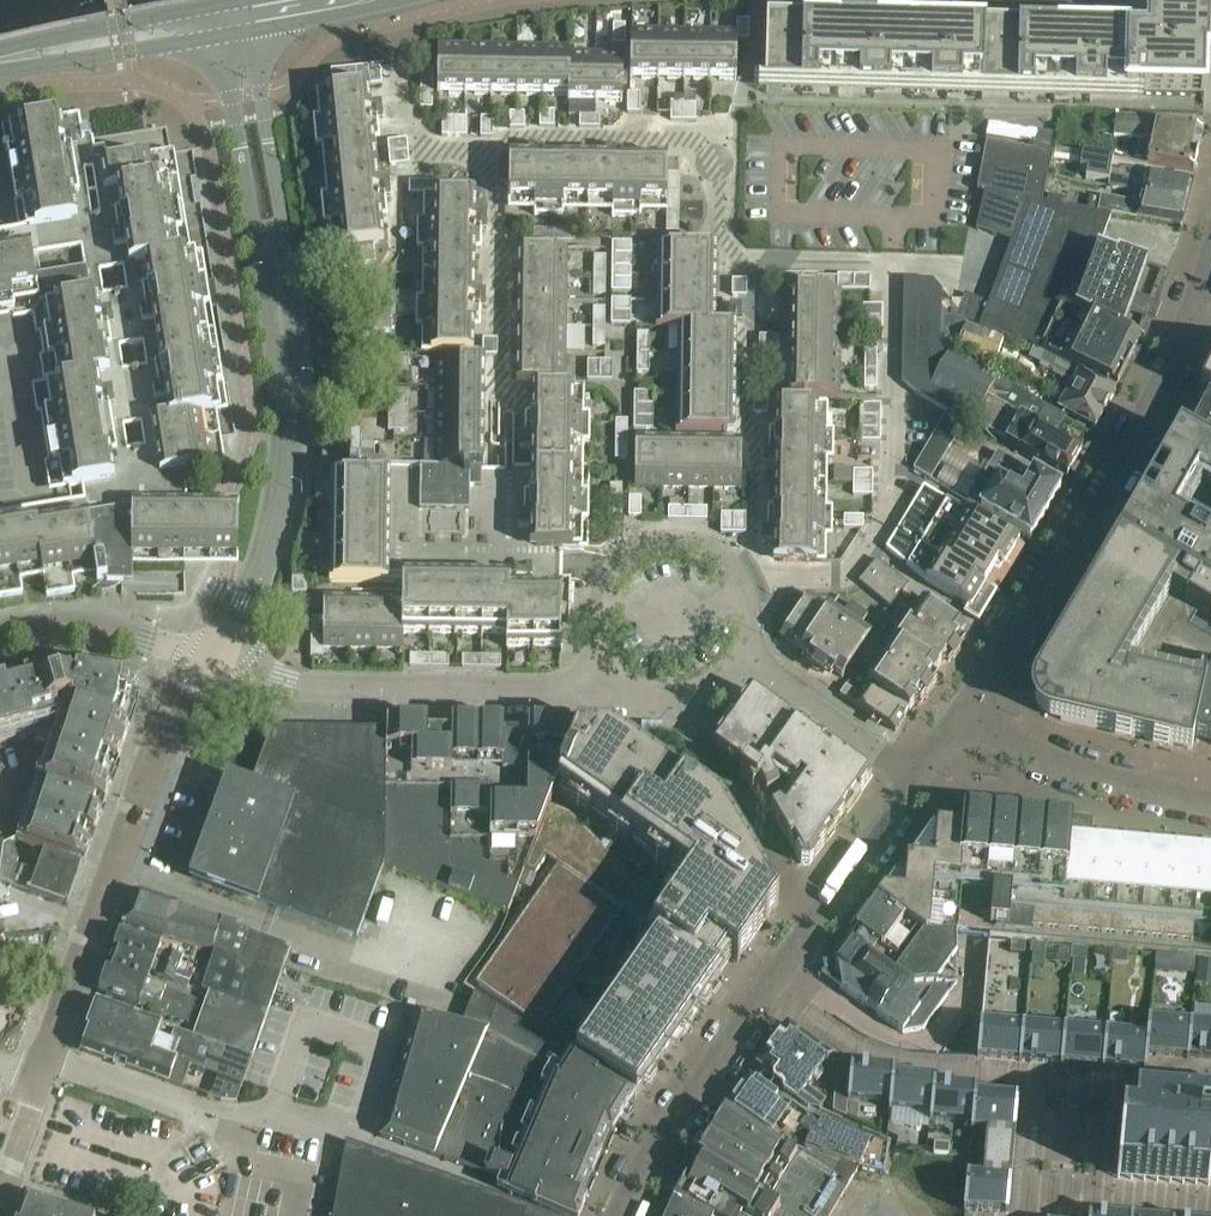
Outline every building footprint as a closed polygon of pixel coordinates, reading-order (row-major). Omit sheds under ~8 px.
[(709,33),(709,82),(736,83),(736,40),(749,40),(749,21),(737,21),(737,34),(709,33)] [(1129,33),(766,22),(765,86),(1189,98),(1190,81),(1204,81),(1205,62),(1208,63),(1209,24),(1148,22),(1148,42),(1129,42),(1129,33)] [(612,46),(625,46),(625,26),(613,26),(612,46)] [(630,81),(657,82),(657,33),(630,32),(630,81)] [(657,82),(683,82),(683,33),(657,33),(657,82)] [(683,82),(709,82),(709,33),(683,33),(683,82)] [(437,96),(464,97),(465,48),(438,48),(437,96)] [(464,97),(490,97),(491,48),(465,48),(464,97)] [(490,97),(516,98),(517,49),(491,48),(490,97)] [(516,98),(542,98),(543,49),(517,49),(516,98)] [(567,104),(568,104),(569,49),(543,49),(542,98),(567,98),(567,104)] [(568,104),(595,105),(595,56),(570,56),(570,49),(569,49),(568,104)] [(595,56),(595,105),(622,105),(622,56),(595,56)] [(379,67),(367,68),(369,87),(381,86),(379,67)] [(367,68),(355,69),(357,89),(361,88),(369,87),(367,68)] [(355,69),(343,71),(345,90),(357,89),(355,69)] [(331,72),(332,91),(345,90),(343,71),(331,72)] [(421,71),(420,90),(432,90),(433,71),(421,71)] [(349,248),(361,247),(373,246),(377,245),(374,220),(380,219),(378,199),(391,198),(389,182),(376,183),(377,191),(372,191),(367,142),(373,142),(371,121),(383,120),(381,105),(369,106),(369,113),(364,114),(361,88),(357,89),(345,90),(332,91),(321,92),(323,118),(313,119),(316,147),(326,146),(331,195),(321,196),(323,225),(334,224),(337,250),(349,248)] [(432,90),(420,90),(420,109),(432,110),(432,90)] [(627,114),(639,115),(639,95),(627,95),(627,114)] [(670,122),(683,122),(683,103),(671,103),(670,122)] [(683,103),(683,122),(695,122),(695,103),(683,103)] [(539,128),(553,129),(554,113),(539,113),(539,128)] [(1094,127),(1093,133),(1114,135),(1116,118),(1116,114),(1096,113),(1095,115),(1094,127)] [(509,130),(524,130),(524,114),(510,114),(509,130)] [(579,129),(598,129),(598,117),(579,117),(579,129)] [(1148,165),(1194,173),(1199,152),(1198,152),(1202,133),(1159,126),(1160,120),(1116,118),(1114,135),(1113,137),(1143,141),(1143,140),(1154,138),(1148,165)] [(18,152),(7,154),(9,165),(16,208),(27,206),(30,229),(52,226),(53,228),(77,224),(73,198),(79,197),(78,192),(72,193),(66,156),(65,153),(71,152),(70,146),(65,147),(63,138),(60,119),(12,127),(12,129),(14,128),(18,152)] [(441,138),(454,138),(454,119),(442,119),(441,138)] [(454,119),(454,138),(466,139),(466,119),(454,119)] [(480,138),(492,139),(493,120),(481,119),(480,138)] [(1039,133),(988,125),(985,140),(1036,149),(1039,133)] [(387,143),(389,155),(408,153),(406,141),(387,143)] [(976,192),(984,193),(1043,204),(1053,155),(986,143),(976,192)] [(666,208),(667,195),(667,175),(667,168),(641,167),(641,161),(620,161),(621,149),(605,149),(605,161),(612,161),(612,167),(563,166),(563,160),(543,160),(543,148),(527,147),(527,160),(535,160),(535,166),(509,165),(508,206),(534,206),(534,217),(562,217),(563,207),(612,208),(612,218),(640,219),(640,208),(666,208)] [(408,153),(389,155),(390,167),(409,165),(408,153)] [(1137,194),(1158,198),(1162,197),(1188,202),(1192,182),(1147,174),(1147,175),(1121,170),(1120,175),(1111,173),(1113,159),(1082,154),(1079,170),(1087,171),(1086,180),(1109,184),(1108,188),(1117,190),(1137,194)] [(107,164),(100,165),(104,193),(117,191),(121,214),(124,234),(118,235),(119,241),(124,240),(126,250),(129,268),(144,266),(148,290),(151,310),(145,311),(146,316),(152,315),(154,326),(155,334),(160,368),(164,387),(158,388),(159,394),(165,393),(166,403),(169,419),(151,421),(159,475),(177,472),(187,471),(208,467),(208,465),(206,466),(198,416),(215,414),(217,413),(217,411),(215,412),(211,388),(222,386),(217,358),(208,360),(200,310),(209,309),(205,281),(194,282),(190,259),(192,258),(192,257),(192,255),(190,256),(175,258),(171,235),(182,233),(177,205),(167,207),(163,183),(165,183),(164,181),(161,182),(151,183),(147,160),(149,159),(148,157),(107,164)] [(679,176),(667,175),(667,195),(679,195),(679,176)] [(409,195),(428,195),(428,184),(409,183),(409,195)] [(428,184),(428,195),(448,196),(448,184),(428,184)] [(965,294),(960,293),(956,319),(1004,339),(1014,343),(1015,339),(1117,389),(1127,371),(1139,345),(1122,336),(1147,266),(1117,256),(1116,259),(1098,251),(1111,217),(1043,204),(984,193),(976,230),(1011,243),(988,304),(965,294)] [(1158,198),(1137,194),(1134,205),(1100,198),(1100,201),(1090,199),(1087,211),(1097,213),(1181,229),(1188,202),(1162,197),(1158,198)] [(448,196),(428,195),(428,222),(417,222),(417,250),(428,250),(427,300),(416,299),(416,328),(426,328),(426,354),(467,354),(467,329),(473,329),(473,308),(485,308),(486,293),(473,293),(473,300),(467,300),(468,251),(474,251),(475,231),(487,231),(487,215),(474,215),(474,223),(469,222),(469,197),(448,196)] [(667,195),(666,208),(666,214),(678,214),(679,195),(667,195)] [(678,214),(666,214),(666,234),(678,234),(678,214)] [(1,315),(14,313),(38,309),(39,308),(39,307),(38,300),(35,281),(31,257),(31,256),(37,256),(57,252),(53,228),(52,226),(30,229),(0,234),(0,239),(2,251),(0,251),(0,315),(1,315)] [(533,243),(553,243),(553,231),(534,231),(533,243)] [(553,231),(553,243),(572,244),(572,232),(553,231)] [(612,243),(612,256),(631,256),(631,244),(612,243)] [(373,246),(361,247),(363,266),(375,265),(373,246)] [(361,247),(349,248),(351,267),(363,266),(361,247)] [(349,248),(337,250),(339,269),(351,267),(349,248)] [(518,249),(517,276),(566,277),(566,250),(518,249)] [(676,330),(675,434),(727,435),(728,329),(707,328),(708,250),(656,249),(655,329),(676,330)] [(337,250),(324,251),(326,270),(339,269),(337,250)] [(612,256),(611,268),(631,268),(631,256),(612,256)] [(593,258),(593,277),(605,277),(605,258),(593,258)] [(611,268),(611,280),(630,281),(631,268),(611,268)] [(41,280),(35,281),(38,300),(39,307),(48,306),(49,307),(49,308),(50,308),(54,331),(43,333),(47,354),(48,361),(59,359),(63,383),(49,385),(49,387),(51,387),(55,411),(44,413),(53,466),(64,464),(68,488),(66,488),(66,490),(83,488),(114,482),(110,457),(116,456),(112,434),(106,435),(102,411),(109,410),(108,405),(102,406),(100,396),(98,379),(110,377),(105,352),(104,345),(102,332),(102,331),(108,331),(107,325),(101,326),(100,316),(97,298),(90,299),(86,273),(74,275),(55,278),(41,280)] [(517,276),(517,302),(566,303),(566,277),(517,276)] [(785,291),(791,291),(802,291),(802,277),(785,276),(785,291)] [(605,277),(593,277),(593,297),(605,297),(605,277)] [(817,277),(802,277),(802,291),(818,291),(819,279),(817,279),(817,277)] [(835,292),(840,292),(852,292),(852,278),(837,277),(837,280),(835,280),(835,292)] [(852,278),(852,292),(869,292),(869,278),(852,278)] [(835,280),(819,279),(818,291),(835,292),(835,280)] [(630,281),(611,280),(611,293),(630,293),(630,281)] [(915,395),(947,414),(967,426),(972,423),(1067,479),(1081,454),(1054,438),(1064,419),(995,379),(954,356),(949,353),(939,347),(941,291),(932,282),(904,281),(901,383),(915,395)] [(732,298),(746,298),(746,282),(732,282),(732,298)] [(791,291),(791,318),(840,318),(840,292),(835,292),(818,291),(802,291),(791,291)] [(960,293),(941,291),(939,347),(949,353),(954,356),(957,350),(995,365),(1004,339),(956,319),(960,293)] [(373,296),(373,308),(392,309),(392,296),(373,296)] [(611,301),(611,314),(630,314),(630,302),(611,301)] [(517,302),(516,328),(565,329),(566,303),(517,302)] [(729,322),(741,322),(741,307),(729,307),(729,322)] [(863,307),(863,319),(882,319),(882,307),(863,307)] [(373,308),(373,321),(392,321),(392,309),(373,308)] [(593,310),(593,329),(605,329),(605,310),(593,310)] [(630,314),(611,314),(611,326),(630,326),(630,314)] [(791,318),(791,344),(839,345),(840,318),(791,318)] [(882,319),(863,319),(863,331),(882,332),(882,319)] [(392,321),(373,321),(373,333),(392,333),(392,321)] [(516,328),(516,354),(565,355),(565,329),(516,328)] [(605,329),(593,329),(592,348),(604,349),(605,329)] [(637,336),(637,355),(649,355),(649,336),(637,336)] [(759,338),(758,350),(778,351),(778,338),(759,338)] [(482,341),(482,349),(497,349),(497,342),(482,341)] [(791,344),(790,371),(839,371),(839,345),(791,344)] [(497,349),(482,349),(482,357),(497,357),(497,349)] [(778,351),(758,350),(758,362),(778,363),(778,351)] [(1053,374),(1059,362),(1034,350),(1028,361),(1040,365),(1039,369),(1053,374)] [(865,352),(864,371),(876,371),(877,352),(865,352)] [(565,355),(516,354),(516,381),(565,382),(565,355)] [(649,355),(637,355),(636,375),(649,375),(649,355)] [(371,376),(383,376),(383,357),(371,357),(371,376)] [(389,376),(395,376),(396,357),(383,357),(383,376),(389,376)] [(396,357),(395,376),(408,377),(408,357),(396,357)] [(435,389),(484,389),(484,362),(435,362),(435,389)] [(1058,410),(1095,430),(1116,391),(1059,362),(1053,374),(1071,386),(1065,396),(1061,403),(1058,410)] [(587,382),(599,382),(599,363),(587,363),(587,382)] [(599,363),(599,382),(611,382),(612,363),(599,363)] [(839,371),(790,371),(790,397),(839,398),(839,371)] [(876,371),(864,371),(864,390),(876,390),(876,371)] [(1199,396),(1210,402),(1210,373),(1199,396)] [(561,580),(562,554),(583,555),(584,549),(587,549),(588,469),(578,468),(578,444),(589,444),(589,416),(579,416),(579,390),(538,389),(538,415),(532,415),(531,435),(525,435),(519,435),(519,451),(531,451),(532,451),(532,443),(538,443),(537,468),(531,467),(514,467),(514,419),(514,418),(514,417),(513,416),(512,415),(511,415),(510,414),(509,414),(505,414),(505,411),(500,411),(500,405),(495,405),(491,405),(490,443),(490,444),(490,445),(491,446),(492,447),(493,447),(493,448),(494,448),(495,448),(498,448),(497,471),(482,470),(481,470),(481,489),(469,488),(469,511),(455,511),(444,511),(432,511),(419,511),(419,490),(419,468),(380,467),(381,444),(372,444),(360,445),(350,445),(350,447),(350,467),(332,466),(330,584),(364,584),(364,596),(378,596),(378,593),(402,594),(402,603),(354,602),(323,601),(323,621),(323,641),(323,650),(403,651),(403,635),(506,636),(506,648),(560,649),(561,626),(565,626),(570,626),(570,580),(561,580)] [(434,416),(483,416),(484,389),(435,389),(434,416)] [(1057,392),(1053,399),(1061,403),(1065,396),(1057,392)] [(634,394),(634,406),(653,407),(653,394),(634,394)] [(388,396),(388,408),(407,408),(408,396),(388,396)] [(1199,396),(1179,434),(1210,451),(1210,402),(1199,396)] [(753,400),(753,407),(768,408),(768,400),(753,400)] [(781,459),(780,508),(774,508),(774,529),(762,528),(762,544),(774,544),(774,537),(780,537),(780,563),(820,563),(821,537),(831,538),(832,509),(821,509),(822,460),(832,460),(833,431),(822,431),(823,405),(782,405),(781,431),(775,431),(775,451),(763,451),(763,466),(775,467),(776,459),(781,459)] [(634,406),(633,419),(653,419),(653,407),(634,406)] [(861,406),(861,418),(880,418),(881,406),(861,406)] [(768,408),(753,407),(753,415),(768,416),(768,408)] [(388,408),(388,420),(407,420),(407,408),(388,408)] [(913,471),(930,481),(964,425),(947,415),(931,442),(913,471)] [(434,443),(483,443),(483,416),(434,416),(434,443)] [(861,418),(861,430),(880,431),(880,418),(861,418)] [(653,419),(633,419),(633,431),(652,431),(653,419)] [(407,420),(388,420),(388,432),(407,433),(407,420)] [(615,422),(615,441),(627,442),(627,422),(615,422)] [(861,443),(879,443),(880,443),(880,431),(861,430),(861,443)] [(1178,435),(1119,540),(1210,592),(1210,454),(1178,435)] [(627,442),(615,441),(615,461),(627,461),(627,442)] [(635,490),(662,491),(662,442),(635,441),(635,490)] [(662,491),(688,491),(688,442),(662,442),(662,491)] [(688,491),(714,491),(714,442),(688,442),(688,491)] [(714,442),(714,491),(741,492),(741,443),(714,442)] [(434,468),(434,470),(444,470),(456,470),(468,470),(470,470),(481,470),(482,470),(483,443),(434,443),(434,468)] [(322,466),(332,466),(350,467),(350,447),(322,447),(322,466)] [(996,455),(968,504),(1028,539),(1027,540),(1030,542),(1060,491),(1057,489),(1057,490),(1033,476),(996,455)] [(419,468),(419,488),(432,488),(432,468),(419,468)] [(432,468),(432,488),(444,488),(444,470),(434,470),(434,468),(432,468)] [(444,470),(444,488),(457,488),(456,470),(444,470)] [(456,470),(457,488),(469,488),(470,470),(468,470),(456,470)] [(481,489),(481,470),(470,470),(469,488),(481,489)] [(853,472),(853,485),(872,485),(873,473),(853,472)] [(872,485),(853,485),(853,497),(872,497),(872,485)] [(610,486),(609,506),(621,506),(622,487),(610,486)] [(419,488),(419,511),(432,511),(432,488),(419,488)] [(432,488),(432,511),(444,511),(444,488),(432,488)] [(444,488),(444,511),(455,511),(457,488),(444,488)] [(457,488),(455,511),(469,511),(469,488),(457,488)] [(963,614),(978,624),(997,593),(985,586),(993,572),(998,575),(1002,569),(1004,570),(1019,545),(923,488),(886,550),(925,582),(967,608),(963,614)] [(628,518),(640,518),(641,499),(629,499),(628,518)] [(22,596),(20,582),(19,577),(42,573),(43,578),(46,598),(74,594),(72,579),(71,574),(95,570),(96,576),(97,584),(98,584),(104,583),(106,582),(106,585),(121,585),(121,586),(122,586),(131,586),(131,585),(131,576),(131,574),(131,566),(131,556),(132,510),(132,508),(123,508),(123,507),(120,507),(120,508),(97,507),(93,507),(90,507),(86,507),(86,503),(58,507),(60,515),(61,522),(37,526),(36,520),(0,526),(0,600),(22,596)] [(621,506),(609,506),(609,525),(621,525),(621,506)] [(132,510),(131,556),(133,556),(183,557),(184,557),(215,557),(226,557),(237,558),(238,508),(226,508),(215,508),(212,508),(210,508),(132,507),(132,508),(132,510)] [(668,521),(687,521),(687,509),(668,509),(668,521)] [(687,509),(687,521),(707,522),(707,510),(687,509)] [(721,535),(733,535),(733,516),(721,516),(721,535)] [(733,516),(733,535),(745,535),(745,516),(733,516)] [(844,530),(863,530),(863,518),(844,518),(844,530)] [(1034,701),(1035,703),(1035,704),(1036,707),(1037,710),(1039,713),(1041,715),(1043,717),(1045,718),(1048,719),(1060,722),(1191,752),(1205,688),(1193,686),(1198,660),(1210,663),(1210,643),(1210,642),(1183,626),(1191,612),(1210,624),(1210,597),(1118,541),(1047,663),(1051,665),(1042,680),(1036,691),(1035,693),(1035,696),(1034,698),(1034,701)] [(858,584),(890,609),(908,587),(876,561),(858,584)] [(292,594),(299,595),(306,595),(306,579),(292,579),(292,594)] [(811,668),(823,675),(827,669),(842,679),(870,638),(858,630),(867,616),(850,604),(840,618),(808,597),(793,618),(789,624),(780,638),(815,661),(811,668)] [(862,663),(876,673),(860,697),(845,687),(839,696),(895,734),(919,699),(925,703),(932,691),(927,687),(946,658),(952,662),(960,650),(954,647),(964,631),(923,603),(915,615),(901,606),(889,623),(903,632),(887,656),(873,646),(862,663)] [(311,621),(311,640),(323,641),(323,621),(311,621)] [(323,641),(311,640),(310,660),(322,660),(323,650),(323,641)] [(410,669),(429,669),(429,657),(410,657),(410,669)] [(429,657),(429,669),(448,669),(448,657),(429,657)] [(462,669),(481,670),(481,658),(462,657),(462,669)] [(481,658),(481,670),(500,670),(501,658),(481,658)] [(84,863),(130,722),(136,680),(77,671),(76,675),(69,674),(68,670),(47,676),(46,673),(0,685),(0,746),(33,737),(48,742),(16,840),(84,863)] [(1209,674),(1194,742),(1203,744),(1210,746),(1210,675),(1209,674)] [(801,867),(809,867),(813,861),(814,862),(871,782),(823,748),(824,746),(749,692),(711,746),(744,770),(739,778),(745,782),(758,804),(766,799),(774,813),(770,815),(796,859),(796,858),(801,867)] [(386,733),(385,733),(385,831),(385,869),(508,914),(523,872),(548,808),(556,789),(576,736),(580,725),(569,725),(569,724),(528,724),(528,735),(503,734),(504,724),(451,723),(451,734),(427,733),(427,723),(386,722),(386,733)] [(272,732),(251,788),(250,792),(385,831),(385,733),(272,732)] [(573,1058),(635,1098),(731,961),(737,965),(778,907),(729,827),(721,812),(612,736),(599,736),(576,736),(556,789),(613,829),(600,847),(569,817),(548,808),(523,872),(534,877),(546,860),(561,871),(479,989),(535,1028),(618,910),(657,938),(573,1058)] [(383,869),(385,869),(385,831),(250,792),(251,788),(228,780),(192,879),(259,903),(357,939),(383,869)] [(1146,846),(1147,845),(1094,840),(1094,841),(1070,839),(1070,829),(1071,829),(1072,825),(963,815),(961,829),(936,827),(933,864),(907,861),(904,894),(884,893),(877,902),(924,937),(955,935),(959,889),(993,892),(990,924),(1193,942),(1194,924),(1210,926),(1210,852),(1146,846)] [(3,846),(0,845),(0,884),(30,895),(68,909),(82,869),(44,856),(44,858),(39,856),(33,872),(38,874),(37,877),(16,869),(18,863),(16,857),(10,850),(3,849),(3,846)] [(201,991),(208,994),(267,1015),(282,974),(291,949),(235,928),(236,924),(221,920),(180,907),(136,893),(123,927),(160,939),(214,953),(201,991)] [(955,935),(924,937),(877,902),(855,932),(852,937),(856,939),(853,943),(911,984),(955,983),(955,978),(956,978),(956,936),(955,936),(955,935)] [(122,931),(115,950),(186,976),(189,967),(180,963),(181,960),(165,954),(164,956),(158,953),(161,944),(122,931)] [(970,1134),(971,1134),(968,1177),(966,1177),(963,1214),(964,1214),(964,1215),(1210,1215),(1210,959),(989,939),(981,1027),(979,1027),(976,1062),(956,1061),(955,1075),(977,1077),(975,1091),(974,1090),(974,1092),(935,1089),(936,1081),(933,1080),(933,1082),(894,1078),(895,1070),(892,1070),(892,1072),(853,1068),(853,1067),(850,1066),(850,1075),(849,1083),(848,1091),(847,1099),(847,1103),(850,1104),(850,1102),(889,1105),(888,1114),(891,1114),(891,1112),(930,1116),(929,1124),(932,1124),(932,1123),(971,1126),(970,1134)] [(956,985),(955,983),(911,984),(853,943),(853,944),(849,941),(832,964),(836,967),(837,973),(832,980),(833,986),(902,1035),(921,1031),(947,996),(946,988),(955,986),(956,985)] [(115,950),(108,968),(147,982),(150,974),(157,976),(156,978),(187,989),(191,978),(186,976),(115,950)] [(147,982),(108,968),(99,994),(188,1026),(196,1002),(169,993),(169,994),(146,986),(147,982)] [(174,1031),(165,1057),(165,1058),(176,1062),(204,1072),(214,1046),(252,1060),(267,1015),(208,994),(193,1038),(174,1031)] [(496,1191),(567,1215),(578,1215),(586,1203),(580,1201),(609,1135),(612,1136),(635,1098),(573,1058),(474,995),(462,1025),(416,1012),(408,1039),(380,1139),(500,1182),(496,1191)] [(86,1031),(89,1032),(89,1031),(147,1052),(147,1051),(150,1043),(155,1045),(161,1027),(96,1003),(86,1031)] [(831,1058),(787,1026),(757,1067),(768,1075),(759,1087),(804,1118),(809,1125),(818,1115),(820,1114),(822,1108),(817,1104),(819,1099),(807,1090),(831,1058)] [(89,1031),(89,1032),(81,1053),(114,1065),(115,1062),(127,1066),(126,1069),(168,1085),(176,1062),(165,1058),(165,1057),(147,1051),(147,1052),(89,1031)] [(850,1066),(836,1065),(836,1073),(850,1075),(850,1066)] [(849,1083),(850,1075),(836,1073),(835,1081),(849,1083)] [(859,1170),(858,1171),(884,1177),(884,1175),(888,1147),(889,1148),(890,1145),(820,1114),(818,1115),(809,1125),(804,1118),(759,1087),(748,1080),(725,1113),(757,1136),(769,1139),(768,1142),(843,1166),(859,1170)] [(849,1083),(835,1081),(834,1089),(848,1091),(849,1083)] [(834,1089),(834,1097),(847,1099),(848,1091),(834,1089)] [(834,1097),(833,1105),(847,1107),(847,1103),(847,1099),(834,1097)] [(847,1107),(833,1105),(832,1113),(846,1119),(847,1107)] [(675,1197),(707,1215),(831,1215),(858,1171),(762,1141),(724,1114),(675,1197)] [(347,1144),(334,1215),(547,1215),(347,1144)] [(934,1145),(933,1156),(948,1157),(949,1147),(934,1145)] [(666,1215),(707,1215),(675,1197),(666,1215)] [(67,1210),(66,1213),(25,1199),(19,1215),(85,1215),(67,1210)]
